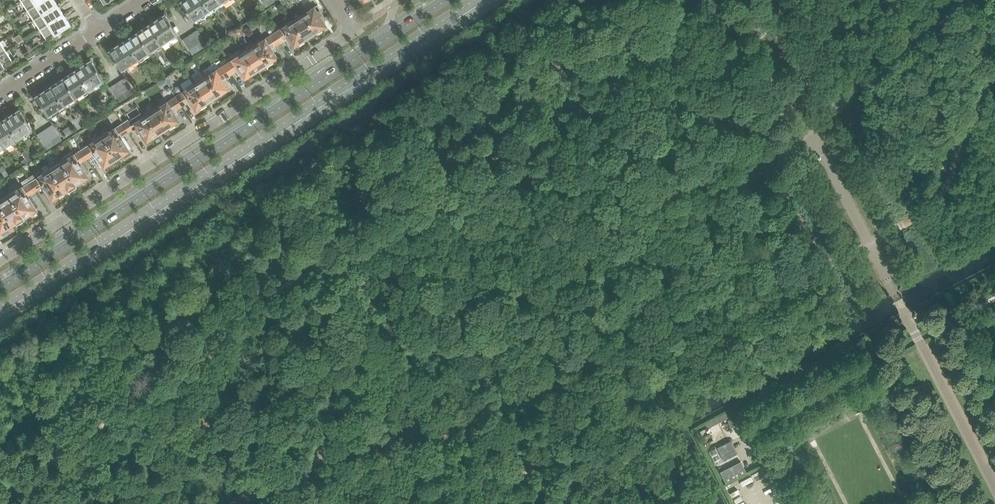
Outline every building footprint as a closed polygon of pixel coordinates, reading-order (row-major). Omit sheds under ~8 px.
[(42,0),(21,0),(27,10),(42,0)] [(58,3),(56,0),(42,0),(27,10),(33,19),(58,3)] [(221,2),(219,0),(181,0),(180,1),(188,14),(191,19),(192,19),(192,20),(194,20),(195,22),(197,20),(196,18),(208,10),(210,12),(212,11),(210,9),(221,2)] [(40,29),(64,13),(60,7),(61,6),(60,5),(59,4),(58,3),(33,19),(40,29)] [(326,19),(320,10),(317,5),(303,13),(315,32),(324,26),(325,24),(323,21),(326,19)] [(251,17),(245,8),(242,9),(249,19),(251,17)] [(249,19),(242,9),(240,11),(246,20),(249,19)] [(46,39),(69,24),(70,23),(67,17),(67,16),(66,14),(65,13),(64,13),(40,29),(46,39)] [(315,32),(303,13),(292,21),(304,39),(309,36),(308,36),(310,36),(313,34),(314,32),(315,32)] [(177,31),(174,26),(173,27),(164,14),(154,20),(153,19),(149,22),(150,23),(136,32),(149,52),(159,45),(160,47),(162,46),(161,44),(174,35),(175,38),(177,36),(176,34),(177,33),(176,32),(177,31)] [(304,39),(292,21),(273,33),(279,43),(284,40),(285,40),(288,43),(290,42),(292,45),(295,45),(304,39)] [(228,32),(221,23),(219,24),(225,34),(228,32)] [(204,40),(197,30),(192,33),(199,43),(204,40)] [(140,58),(149,52),(136,32),(123,41),(122,39),(118,42),(119,44),(108,50),(117,63),(116,64),(120,69),(120,68),(121,70),(123,69),(124,71),(126,70),(125,68),(137,59),(139,61),(141,60),(140,58)] [(199,43),(192,33),(187,36),(194,46),(199,43)] [(276,51),(274,47),(275,46),(279,43),(273,33),(254,45),(266,64),(275,58),(276,56),(274,52),(276,51)] [(19,34),(14,38),(18,44),(23,40),(19,34)] [(194,46),(187,36),(182,39),(189,49),(192,47),(194,46)] [(266,64),(254,45),(243,52),(255,71),(259,68),(261,68),(264,66),(265,64),(266,64)] [(12,60),(6,51),(0,55),(0,69),(12,60)] [(255,71),(243,52),(223,65),(230,75),(235,72),(236,71),(238,75),(241,73),(243,76),(246,77),(255,71)] [(179,66),(171,55),(169,56),(177,67),(179,66)] [(177,67),(169,56),(167,58),(175,69),(177,67)] [(103,77),(100,72),(99,73),(90,59),(80,66),(80,65),(75,68),(76,69),(63,78),(76,98),(85,91),(86,93),(89,92),(87,90),(100,82),(101,83),(103,82),(102,80),(103,79),(102,78),(103,77)] [(227,82),(225,79),(226,78),(230,75),(223,65),(205,77),(217,95),(226,89),(227,87),(225,84),(227,82)] [(152,81),(146,72),(144,74),(150,83),(152,81)] [(131,88),(125,77),(119,80),(126,91),(128,90),(131,88)] [(217,95),(205,77),(193,84),(206,102),(210,99),(212,99),(215,97),(216,96),(217,95)] [(66,104),(75,98),(76,98),(63,78),(49,86),(49,85),(48,85),(44,88),(45,89),(35,96),(43,109),(43,110),(46,115),(47,114),(47,116),(49,115),(50,117),(52,116),(51,114),(64,105),(65,107),(67,106),(66,104)] [(126,91),(119,80),(114,84),(121,94),(124,92),(126,91)] [(121,94),(114,84),(110,87),(116,97),(120,95),(121,94)] [(206,102),(193,84),(178,94),(175,96),(181,106),(186,103),(186,104),(187,103),(189,107),(192,105),(194,108),(196,108),(206,102)] [(178,94),(172,85),(169,87),(175,96),(178,94)] [(178,114),(176,110),(177,110),(177,109),(181,106),(175,96),(156,108),(168,127),(177,121),(178,119),(175,116),(178,114)] [(103,113),(97,105),(95,107),(101,115),(103,113)] [(168,127),(156,108),(144,115),(157,134),(161,131),(163,131),(166,129),(167,127),(168,127)] [(28,121),(28,122),(19,109),(9,115),(8,114),(3,117),(4,118),(0,121),(0,140),(4,147),(13,140),(15,142),(17,141),(16,139),(28,131),(30,133),(32,131),(31,129),(32,128),(31,127),(31,126),(28,121)] [(157,134),(144,115),(131,124),(127,118),(122,121),(128,132),(133,128),(136,133),(137,135),(138,135),(140,138),(143,136),(145,140),(147,140),(157,134)] [(129,146),(125,139),(123,135),(128,132),(122,121),(116,125),(116,126),(101,136),(117,160),(124,155),(124,156),(125,155),(123,153),(128,150),(126,147),(129,146)] [(58,135),(51,125),(47,128),(53,138),(54,137),(58,135)] [(53,138),(47,128),(42,131),(48,141),(50,139),(53,138)] [(48,141),(42,131),(37,134),(43,144),(48,141)] [(117,160),(101,136),(87,145),(86,144),(81,147),(88,158),(93,155),(99,165),(102,163),(104,165),(108,162),(110,165),(111,164),(117,160)] [(88,172),(84,165),(82,161),(88,158),(81,147),(75,151),(76,152),(63,161),(78,185),(83,182),(84,181),(82,179),(87,176),(85,174),(88,172)] [(33,160),(26,150),(24,152),(31,161),(33,160)] [(31,161),(24,152),(22,153),(28,163),(31,161)] [(78,185),(63,161),(50,169),(64,192),(68,190),(68,191),(70,190),(72,190),(75,188),(75,186),(78,185)] [(9,175),(3,166),(0,167),(7,176),(9,175)] [(65,193),(64,192),(50,169),(36,178),(33,174),(27,178),(35,191),(41,187),(47,198),(50,196),(52,198),(56,195),(58,197),(59,197),(65,193)] [(36,205),(31,197),(30,194),(35,191),(27,178),(21,182),(23,186),(9,195),(24,218),(31,215),(32,214),(30,212),(35,209),(33,207),(36,205)] [(9,195),(0,201),(0,206),(12,225),(16,223),(16,224),(18,223),(19,223),(23,221),(23,219),(24,218),(9,195)] [(0,206),(0,231),(4,228),(6,230),(7,230),(13,226),(12,225),(0,206)] [(723,463),(737,455),(730,442),(716,449),(723,463)] [(715,467),(723,463),(715,449),(708,453),(715,467)] [(746,472),(737,456),(715,468),(724,484),(746,472)]
